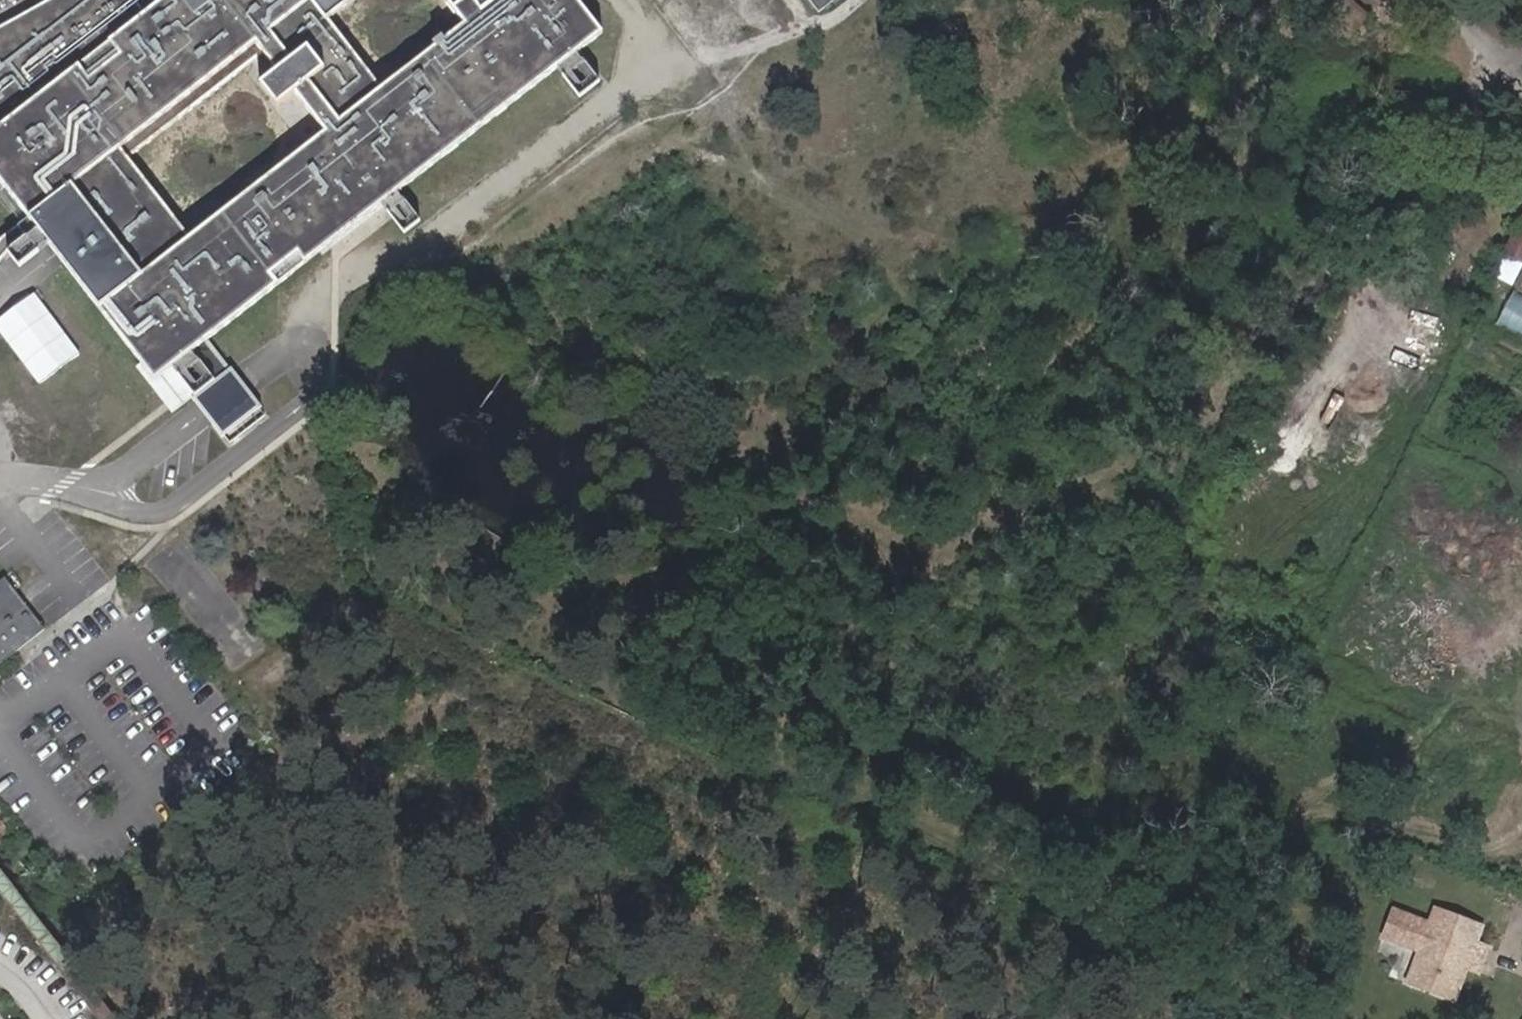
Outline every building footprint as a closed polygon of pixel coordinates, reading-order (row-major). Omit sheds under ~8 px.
[(165,1),(164,0),(50,0),(0,28),(0,175),(14,183),(37,212),(46,224),(64,248),(163,376),(171,366),(225,435),(262,404),(207,340),(302,268),(299,263),(332,238),(336,243),(611,28),(589,0),(166,0),(165,1)] [(1344,43),(1368,17),(1349,0),(1296,0),(1344,43)] [(14,183),(0,175),(0,186),(14,183)] [(19,244),(46,224),(37,212),(11,233),(0,245),(0,266),(19,244)] [(1506,254),(1521,261),(1521,220),(1506,254)] [(1521,335),(1521,295),(1515,291),(1499,324),(1521,335)] [(13,590),(5,578),(0,582),(0,587),(6,595),(13,590)] [(43,628),(13,590),(6,595),(0,587),(0,662),(43,628)] [(0,870),(0,889),(102,1018),(117,1018),(0,870)] [(1390,911),(1380,935),(1421,950),(1409,983),(1449,998),(1462,966),(1465,956),(1484,962),(1489,947),(1472,941),(1478,924),(1437,908),(1431,926),(1390,911)] [(1462,966),(1480,973),(1484,962),(1465,956),(1462,966)]
